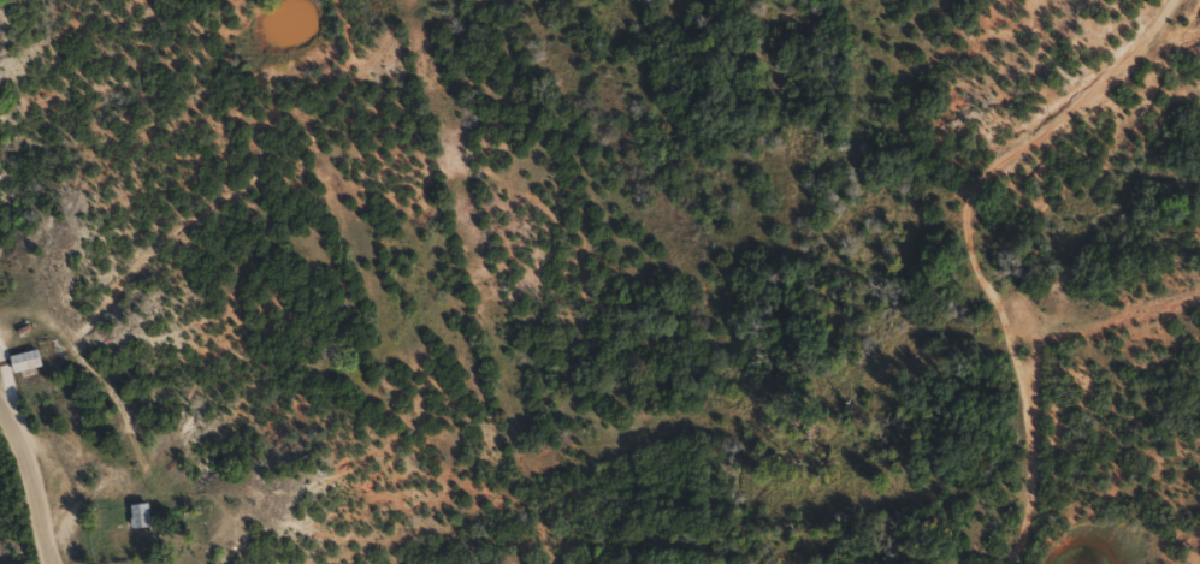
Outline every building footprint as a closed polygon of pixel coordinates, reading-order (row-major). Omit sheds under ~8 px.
[(14,364),(16,382),(44,378),(42,361),(14,364)]
